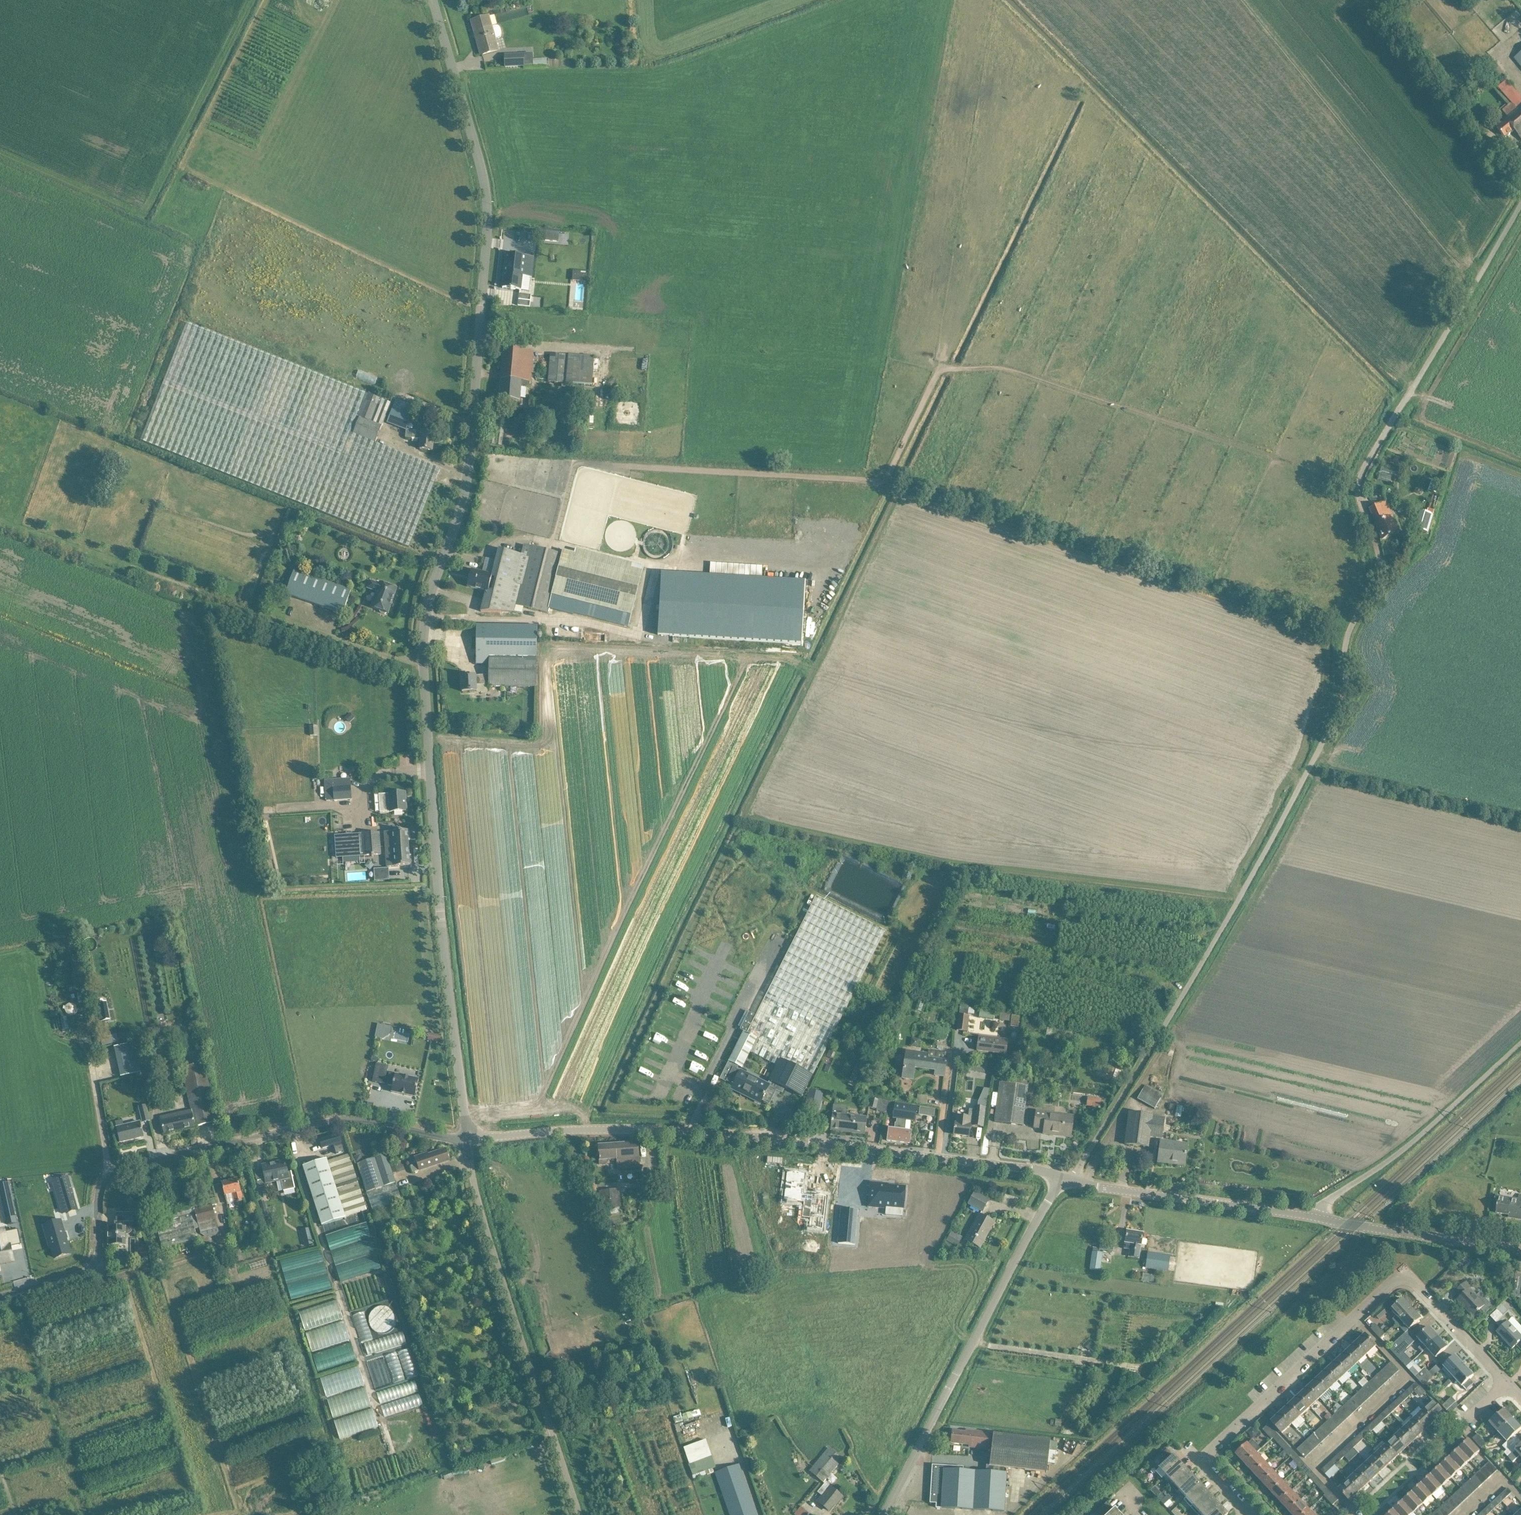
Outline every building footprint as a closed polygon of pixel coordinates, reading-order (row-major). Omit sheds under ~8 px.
[(488,17),(481,19),(472,22),(481,55),(498,51),(495,39),(498,38),(500,37),(501,35),(501,33),(500,29),(499,27),(497,26),(495,26),(491,27),(488,17)] [(505,56),(505,68),(525,67),(525,55),(505,56)] [(1506,80),(1498,87),(1513,106),(1504,114),(1508,119),(1497,129),(1505,139),(1514,131),(1520,138),(1520,98),(1506,80)] [(534,257),(516,255),(506,254),(502,288),(521,291),(523,277),(531,278),(534,257)] [(186,323),(139,441),(319,512),(400,544),(409,548),(440,470),(431,466),(375,444),(388,410),(390,404),(365,394),(186,323)] [(533,352),(513,351),(503,350),(500,400),(520,402),(521,386),(530,387),(533,352)] [(591,385),(593,357),(550,354),(548,382),(591,385)] [(625,364),(615,364),(615,373),(624,373),(625,364)] [(651,389),(652,377),(642,377),(642,389),(651,389)] [(392,398),(389,407),(395,409),(398,400),(392,398)] [(406,431),(411,418),(392,410),(387,424),(406,431),(405,438),(421,440),(420,450),(432,451),(434,433),(422,432),(406,431)] [(1387,503),(1386,502),(1370,509),(1376,524),(1383,540),(1392,536),(1400,533),(1387,503)] [(1428,534),(1433,515),(1420,512),(1415,530),(1428,534)] [(1392,544),(1384,545),(1386,556),(1393,555),(1392,544)] [(521,587),(516,606),(548,613),(552,595),(609,610),(631,615),(642,573),(643,571),(633,569),(631,568),(632,566),(632,564),(624,562),(597,555),(577,550),(576,554),(563,551),(562,555),(531,547),(521,587)] [(471,570),(467,587),(486,592),(481,612),(490,612),(502,612),(515,612),(516,606),(521,587),(513,585),(521,555),(499,550),(492,575),(471,570)] [(351,592),(342,588),(294,572),(286,595),(343,615),(351,592)] [(654,575),(651,615),(793,622),(796,584),(654,575)] [(370,581),(367,589),(377,592),(371,608),(379,611),(380,613),(384,614),(386,614),(387,613),(388,614),(397,589),(380,583),(379,585),(370,581)] [(537,627),(486,626),(476,626),(476,665),(489,665),(488,676),(461,677),(462,692),(470,692),(470,693),(474,693),(474,692),(476,692),(476,685),(488,685),(488,687),(536,687),(537,627)] [(350,780),(333,781),(325,781),(326,802),(352,800),(350,780)] [(405,793),(395,794),(379,795),(380,813),(406,811),(405,793)] [(408,832),(398,833),(385,833),(386,854),(387,867),(410,865),(408,832)] [(379,833),(363,835),(335,836),(337,854),(343,853),(343,858),(381,855),(379,833)] [(802,1097),(813,1075),(885,932),(816,897),(747,1033),(744,1032),(728,1062),(742,1069),(750,1053),(777,1066),(770,1081),(802,1097)] [(105,1002),(97,1004),(101,1021),(109,1020),(105,1002)] [(969,1016),(958,1015),(956,1031),(967,1032),(969,1016)] [(1012,1016),(1011,1027),(1018,1028),(1020,1017),(1012,1016)] [(377,1024),(374,1037),(382,1039),(390,1034),(391,1026),(377,1024)] [(429,1033),(428,1040),(440,1042),(441,1035),(429,1033)] [(1007,1041),(989,1038),(979,1037),(977,1051),(987,1052),(1005,1054),(1007,1041)] [(128,1073),(148,1068),(142,1038),(121,1043),(128,1073)] [(928,1051),(928,1054),(906,1051),(902,1078),(912,1079),(914,1068),(935,1071),(935,1076),(944,1077),(946,1062),(945,1061),(946,1053),(928,1051)] [(221,1122),(218,1112),(214,1113),(204,1063),(182,1068),(192,1113),(178,1116),(178,1114),(160,1117),(162,1125),(164,1134),(182,1130),(181,1129),(195,1126),(195,1127),(221,1122)] [(376,1064),(373,1082),(385,1084),(388,1067),(376,1064)] [(857,1065),(851,1080),(858,1083),(865,1068),(857,1065)] [(733,1067),(726,1081),(733,1085),(731,1089),(760,1103),(769,1085),(760,1081),(733,1067)] [(1123,1070),(1115,1067),(1111,1079),(1118,1081),(1123,1070)] [(389,1073),(387,1085),(393,1086),(392,1092),(415,1097),(419,1080),(395,1075),(389,1073)] [(141,1080),(134,1078),(132,1090),(139,1091),(141,1080)] [(987,1109),(989,1094),(991,1082),(987,1082),(978,1103),(977,1107),(974,1107),(974,1110),(969,1110),(968,1118),(957,1116),(956,1123),(955,1123),(954,1135),(969,1137),(970,1126),(983,1127),(985,1109),(987,1109)] [(1000,1083),(996,1112),(995,1122),(1022,1126),(1028,1086),(1000,1083)] [(1146,1085),(1137,1099),(1154,1109),(1162,1095),(1146,1085)] [(809,1091),(806,1108),(815,1109),(818,1093),(809,1091)] [(918,1095),(917,1104),(927,1105),(928,1096),(918,1095)] [(1088,1097),(1087,1106),(1100,1108),(1101,1099),(1088,1097)] [(878,1100),(870,1099),(868,1109),(876,1110),(878,1100)] [(917,1106),(894,1103),(893,1119),(896,1119),(896,1124),(895,1124),(894,1130),(889,1129),(887,1141),(909,1143),(910,1132),(905,1131),(906,1121),(915,1122),(917,1106)] [(150,1121),(146,1106),(139,1107),(143,1123),(150,1121)] [(1073,1117),(1063,1115),(1036,1112),(1034,1128),(1044,1129),(1043,1134),(1070,1138),(1073,1117)] [(1152,1116),(1139,1114),(1129,1113),(1124,1145),(1148,1148),(1150,1137),(1162,1139),(1164,1118),(1152,1116)] [(867,1118),(832,1114),(830,1131),(865,1135),(867,1118)] [(143,1137),(141,1128),(140,1122),(124,1126),(122,1121),(116,1122),(121,1143),(143,1137)] [(339,1135),(320,1140),(322,1149),(333,1145),(336,1154),(344,1152),(339,1135)] [(1187,1145),(1161,1142),(1158,1162),(1172,1164),(1173,1162),(1184,1164),(1184,1166),(1187,1145)] [(638,1143),(598,1146),(599,1156),(599,1165),(607,1164),(607,1160),(616,1160),(617,1170),(640,1169),(639,1153),(638,1143)] [(418,1164),(411,1166),(413,1173),(449,1161),(445,1150),(423,1157),(423,1155),(415,1157),(418,1164)] [(367,1210),(352,1164),(349,1154),(327,1161),(327,1160),(304,1168),(323,1225),(367,1210)] [(361,1155),(354,1157),(357,1164),(364,1161),(361,1155)] [(402,1202),(396,1183),(386,1155),(358,1164),(373,1211),(402,1202)] [(291,1172),(287,1173),(285,1161),(262,1166),(263,1169),(254,1171),(256,1181),(258,1188),(267,1186),(267,1184),(281,1180),(283,1191),(295,1189),(291,1172)] [(786,1174),(783,1208),(803,1209),(802,1218),(810,1219),(809,1229),(823,1230),(826,1196),(812,1195),(812,1196),(802,1195),(804,1175),(786,1174)] [(243,1201),(240,1189),(238,1179),(222,1183),(225,1196),(232,1194),(235,1203),(243,1201)] [(0,1187),(0,1195),(7,1227),(18,1225),(8,1186),(0,1187)] [(71,1186),(55,1191),(62,1214),(78,1210),(71,1186)] [(882,1187),(880,1208),(910,1211),(912,1190),(882,1187)] [(599,1192),(601,1210),(622,1207),(619,1189),(599,1192)] [(975,1192),(968,1204),(982,1212),(988,1200),(975,1192)] [(1498,1203),(1496,1213),(1509,1215),(1508,1218),(1520,1220),(1520,1195),(1519,1195),(1518,1200),(1499,1197),(1498,1203)] [(212,1206),(217,1205),(215,1199),(193,1204),(194,1207),(154,1217),(157,1227),(163,1249),(198,1239),(195,1230),(199,1228),(202,1239),(220,1235),(212,1206)] [(264,1201),(259,1203),(264,1218),(269,1217),(264,1201)] [(850,1206),(848,1234),(864,1236),(866,1208),(850,1206)] [(126,1246),(126,1228),(133,1228),(133,1214),(117,1214),(117,1221),(115,1221),(115,1228),(109,1228),(109,1246),(126,1246)] [(980,1215),(975,1224),(966,1240),(980,1248),(994,1222),(980,1215)] [(0,1265),(0,1264),(13,1261),(10,1247),(22,1245),(18,1229),(0,1233),(0,1265)] [(1126,1231),(1125,1241),(1124,1249),(1130,1250),(1129,1257),(1139,1259),(1141,1246),(1143,1234),(1126,1231)] [(962,1238),(951,1232),(947,1240),(957,1246),(962,1238)] [(70,1253),(64,1233),(50,1236),(55,1257),(70,1253)] [(312,1236),(303,1238),(305,1246),(313,1244),(312,1236)] [(1100,1243),(1099,1250),(1112,1252),(1113,1245),(1100,1243)] [(1092,1252),(1090,1270),(1100,1271),(1102,1253),(1092,1252)] [(1148,1253),(1145,1268),(1168,1272),(1170,1256),(1148,1253)] [(1465,1258),(1461,1261),(1465,1266),(1469,1262),(1465,1258)] [(1477,1296),(1470,1289),(1472,1287),(1467,1282),(1458,1290),(1463,1296),(1458,1300),(1473,1316),(1477,1312),(1478,1312),(1481,1310),(1485,1314),(1493,1307),(1480,1293),(1477,1296)] [(325,1313),(348,1305),(346,1298),(311,1311),(314,1320),(326,1316),(325,1313)] [(1397,1325),(1413,1310),(1403,1299),(1392,1310),(1401,1320),(1396,1324),(1397,1325)] [(1502,1304),(1497,1309),(1503,1316),(1508,1312),(1509,1311),(1502,1304)] [(1413,1310),(1397,1325),(1400,1328),(1405,1324),(1410,1330),(1421,1319),(1413,1310)] [(1503,1316),(1496,1323),(1501,1328),(1497,1332),(1512,1349),(1520,1341),(1520,1338),(1506,1322),(1512,1316),(1508,1312),(1503,1316)] [(352,1317),(314,1326),(317,1337),(355,1328),(352,1317)] [(1376,1325),(1371,1329),(1381,1340),(1386,1335),(1376,1325)] [(1427,1349),(1439,1338),(1430,1328),(1418,1339),(1427,1349)] [(1394,1354),(1404,1345),(1403,1344),(1410,1337),(1406,1333),(1389,1348),(1394,1354)] [(1356,1343),(1368,1356),(1377,1347),(1366,1335),(1356,1343)] [(1439,1338),(1427,1349),(1436,1358),(1448,1347),(1439,1338)] [(1358,1365),(1368,1356),(1356,1343),(1347,1352),(1358,1365)] [(1404,1345),(1394,1354),(1399,1358),(1408,1349),(1404,1345)] [(1349,1373),(1358,1365),(1347,1352),(1337,1361),(1349,1373)] [(1454,1377),(1465,1367),(1456,1356),(1444,1367),(1454,1377)] [(1340,1382),(1349,1373),(1337,1361),(1328,1370),(1340,1382)] [(1387,1367),(1395,1376),(1400,1371),(1392,1363),(1387,1367)] [(367,1364),(341,1370),(343,1378),(369,1372),(367,1364)] [(1390,1380),(1395,1376),(1387,1367),(1383,1372),(1390,1380)] [(1474,1383),(1470,1379),(1474,1376),(1465,1367),(1454,1377),(1462,1387),(1463,1385),(1467,1390),(1474,1383)] [(1420,1382),(1430,1373),(1426,1368),(1416,1378),(1420,1382)] [(1330,1391),(1340,1382),(1328,1370),(1319,1378),(1330,1391)] [(1385,1384),(1390,1380),(1383,1372),(1378,1376),(1385,1384)] [(1430,1373),(1420,1382),(1425,1387),(1435,1378),(1430,1373)] [(1381,1389),(1385,1384),(1378,1376),(1373,1381),(1381,1389)] [(1321,1399),(1330,1391),(1319,1378),(1309,1387),(1321,1399)] [(372,1381),(334,1393),(340,1411),(371,1402),(378,1400),(376,1394),(375,1394),(372,1381)] [(1376,1393),(1381,1389),(1373,1381),(1369,1385),(1376,1393)] [(1407,1392),(1411,1396),(1420,1388),(1416,1384),(1407,1392)] [(1371,1397),(1376,1393),(1369,1385),(1364,1389),(1371,1397)] [(1312,1408),(1321,1399),(1309,1387),(1300,1396),(1312,1408)] [(1367,1402),(1371,1397),(1364,1389),(1359,1394),(1367,1402)] [(1402,1405),(1411,1396),(1407,1392),(1398,1401),(1402,1405)] [(1362,1406),(1367,1402),(1359,1394),(1355,1398),(1362,1406)] [(1302,1417),(1312,1408),(1300,1396),(1291,1404),(1302,1417)] [(1452,1397),(1442,1406),(1447,1411),(1456,1402),(1452,1397)] [(1357,1411),(1362,1406),(1355,1398),(1350,1403),(1357,1411)] [(1392,1414),(1402,1405),(1398,1401),(1388,1410),(1392,1414)] [(1353,1415),(1357,1411),(1350,1403),(1345,1407),(1353,1415)] [(1425,1411),(1435,1422),(1444,1413),(1434,1403),(1425,1411)] [(1293,1426),(1302,1417),(1291,1404),(1281,1413),(1293,1426)] [(1348,1419),(1353,1415),(1345,1407),(1341,1411),(1348,1419)] [(1499,1433),(1514,1419),(1505,1409),(1490,1423),(1499,1433)] [(1383,1423),(1392,1414),(1388,1410),(1379,1419),(1383,1423)] [(1343,1424),(1348,1419),(1341,1411),(1336,1416),(1343,1424)] [(1425,1431),(1435,1422),(1425,1411),(1415,1420),(1425,1431)] [(1283,1435),(1293,1426),(1281,1413),(1272,1422),(1283,1435)] [(1339,1428),(1343,1424),(1336,1416),(1331,1420),(1339,1428)] [(1373,1431),(1383,1423),(1379,1419),(1369,1427),(1373,1431)] [(1517,1442),(1513,1437),(1520,1430),(1520,1427),(1514,1419),(1499,1433),(1508,1443),(1503,1447),(1507,1452),(1517,1442)] [(1334,1432),(1339,1428),(1331,1420),(1327,1424),(1334,1432)] [(1416,1439),(1425,1431),(1415,1420),(1406,1429),(1416,1439)] [(1329,1437),(1334,1432),(1327,1424),(1322,1429),(1329,1437)] [(1272,1440),(1273,1438),(1278,1435),(1269,1425),(1263,1430),(1272,1440)] [(803,1466),(808,1469),(827,1446),(803,1426),(789,1442),(807,1457),(802,1463),(804,1465),(803,1466)] [(1364,1440),(1373,1431),(1369,1427),(1360,1436),(1364,1440)] [(1325,1441),(1329,1437),(1322,1429),(1317,1433),(1325,1441)] [(1406,1448),(1416,1439),(1406,1429),(1397,1438),(1406,1448)] [(952,1431),(951,1443),(969,1445),(969,1447),(987,1449),(989,1433),(966,1431),(966,1433),(952,1431)] [(1320,1446),(1325,1441),(1317,1433),(1313,1438),(1320,1446)] [(986,1472),(975,1472),(963,1471),(963,1467),(932,1465),(930,1503),(936,1503),(936,1508),(1004,1512),(1007,1474),(1003,1474),(1004,1468),(1047,1473),(1048,1464),(1055,1464),(1057,1442),(993,1435),(990,1465),(987,1465),(986,1472)] [(1282,1448),(1286,1444),(1278,1435),(1273,1438),(1282,1448)] [(1478,1435),(1473,1439),(1482,1449),(1487,1445),(1478,1435)] [(1354,1449),(1364,1440),(1360,1436),(1351,1445),(1354,1449)] [(1315,1450),(1320,1446),(1313,1438),(1308,1442),(1315,1450)] [(1397,1457),(1406,1448),(1397,1438),(1387,1446),(1397,1457)] [(692,1476),(715,1468),(706,1440),(684,1448),(690,1465),(688,1466),(692,1476)] [(1460,1449),(1470,1461),(1480,1452),(1469,1440),(1460,1449)] [(1311,1454),(1315,1450),(1308,1442),(1303,1446),(1311,1454)] [(1520,1446),(1517,1442),(1507,1452),(1505,1454),(1513,1463),(1520,1456),(1520,1457),(1520,1446)] [(1246,1464),(1257,1454),(1248,1444),(1237,1455),(1246,1464)] [(1291,1457),(1295,1453),(1286,1444),(1282,1448),(1291,1457)] [(1345,1458),(1354,1449),(1351,1445),(1341,1454),(1345,1458)] [(1306,1459),(1311,1454),(1303,1446),(1299,1451),(1306,1459)] [(1388,1466),(1397,1457),(1387,1446),(1378,1455),(1388,1466)] [(843,1460),(828,1448),(809,1471),(823,1483),(832,1473),(835,1475),(842,1467),(839,1465),(843,1460)] [(1461,1469),(1470,1461),(1460,1449),(1450,1458),(1461,1469)] [(1299,1467),(1304,1463),(1295,1453),(1291,1457),(1299,1467)] [(1254,1474),(1266,1463),(1257,1454),(1246,1464),(1254,1474)] [(1336,1467),(1345,1458),(1341,1454),(1332,1462),(1336,1467)] [(1165,1477),(1180,1463),(1173,1455),(1158,1469),(1165,1477)] [(1378,1475),(1388,1466),(1378,1455),(1368,1464),(1378,1475)] [(1452,1478),(1461,1469),(1450,1458),(1441,1467),(1452,1478)] [(1326,1475),(1336,1467),(1332,1462),(1323,1471),(1326,1475)] [(1172,1484),(1187,1470),(1180,1463),(1165,1477),(1172,1484)] [(1263,1483),(1274,1472),(1266,1463),(1254,1474),(1263,1483)] [(1308,1476),(1312,1472),(1304,1463),(1299,1467),(1308,1476)] [(1493,1476),(1497,1471),(1489,1463),(1485,1467),(1493,1476)] [(1369,1483),(1378,1475),(1368,1464),(1359,1473),(1369,1483)] [(739,1465),(716,1473),(730,1514),(756,1514),(739,1465)] [(1442,1487),(1452,1478),(1441,1467),(1432,1475),(1442,1487)] [(1488,1480),(1493,1476),(1485,1467),(1480,1471),(1488,1480)] [(1179,1492),(1194,1478),(1187,1470),(1172,1484),(1179,1492)] [(1483,1484),(1488,1480),(1480,1471),(1476,1476),(1483,1484)] [(1272,1492),(1283,1482),(1274,1472),(1263,1483),(1272,1492)] [(1317,1485),(1321,1482),(1312,1472),(1308,1476),(1317,1485)] [(1359,1492),(1369,1483),(1359,1473),(1349,1481),(1359,1492)] [(1433,1496),(1442,1487),(1432,1475),(1422,1484),(1433,1496)] [(1479,1489),(1483,1484),(1476,1476),(1471,1480),(1479,1489)] [(1040,1485),(1044,1489),(1053,1482),(1050,1477),(1040,1485)] [(1185,1499),(1201,1485),(1194,1478),(1179,1492),(1185,1499)] [(1474,1493),(1479,1489),(1471,1480),(1466,1484),(1474,1493)] [(1350,1501),(1359,1492),(1349,1481),(1340,1490),(1350,1501)] [(1280,1502),(1292,1491),(1283,1482),(1272,1492),(1280,1502)] [(1324,1496),(1330,1491),(1321,1482),(1317,1485),(1325,1495),(1324,1496)] [(842,1497),(835,1491),(825,1484),(818,1493),(823,1496),(818,1502),(829,1511),(836,1502),(838,1503),(842,1497)] [(1423,1504),(1433,1496),(1422,1484),(1413,1493),(1423,1504)] [(1469,1497),(1474,1493),(1466,1484),(1461,1489),(1469,1497)] [(1192,1506),(1207,1492),(1201,1485),(1185,1499),(1192,1506)] [(1039,1487),(1030,1495),(1033,1499),(1043,1491),(1039,1487)] [(1157,1489),(1153,1493),(1157,1497),(1161,1494),(1157,1489)] [(1465,1502),(1469,1497),(1461,1489),(1457,1493),(1465,1502)] [(1498,1498),(1502,1502),(1512,1493),(1508,1489),(1498,1498)] [(1289,1511),(1300,1500),(1292,1491),(1280,1502),(1289,1511)] [(1330,1491),(1324,1496),(1333,1506),(1338,1500),(1330,1491)] [(1199,1514),(1214,1500),(1207,1492),(1192,1506),(1199,1514)] [(1414,1513),(1423,1504),(1413,1493),(1403,1502),(1414,1513)] [(1460,1506),(1465,1502),(1457,1493),(1452,1498),(1460,1506)] [(1157,1497),(1157,1498),(1161,1502),(1165,1498),(1161,1494),(1157,1497)] [(1322,1508),(1329,1502),(1325,1498),(1318,1504),(1322,1508)] [(1455,1510),(1460,1506),(1452,1498),(1447,1502),(1455,1510)] [(1493,1510),(1502,1502),(1498,1498),(1489,1506),(1493,1510)] [(1221,1507),(1214,1500),(1199,1514),(1200,1514),(1212,1514),(1221,1507)] [(1309,1510),(1300,1500),(1289,1511),(1293,1514),(1304,1514),(1309,1510)] [(1115,1509),(1114,1509),(1107,1502),(1094,1514),(1121,1514),(1115,1509)] [(1414,1513),(1403,1502),(1394,1510),(1398,1514),(1412,1514),(1414,1513)] [(1450,1514),(1455,1510),(1447,1502),(1442,1506),(1450,1514)] [(1450,1514),(1442,1506),(1438,1511),(1442,1514),(1450,1514)] [(1493,1510),(1489,1506),(1479,1514),(1480,1514),(1488,1514),(1493,1510)] [(801,1507),(794,1514),(807,1514),(809,1513),(801,1507)]
